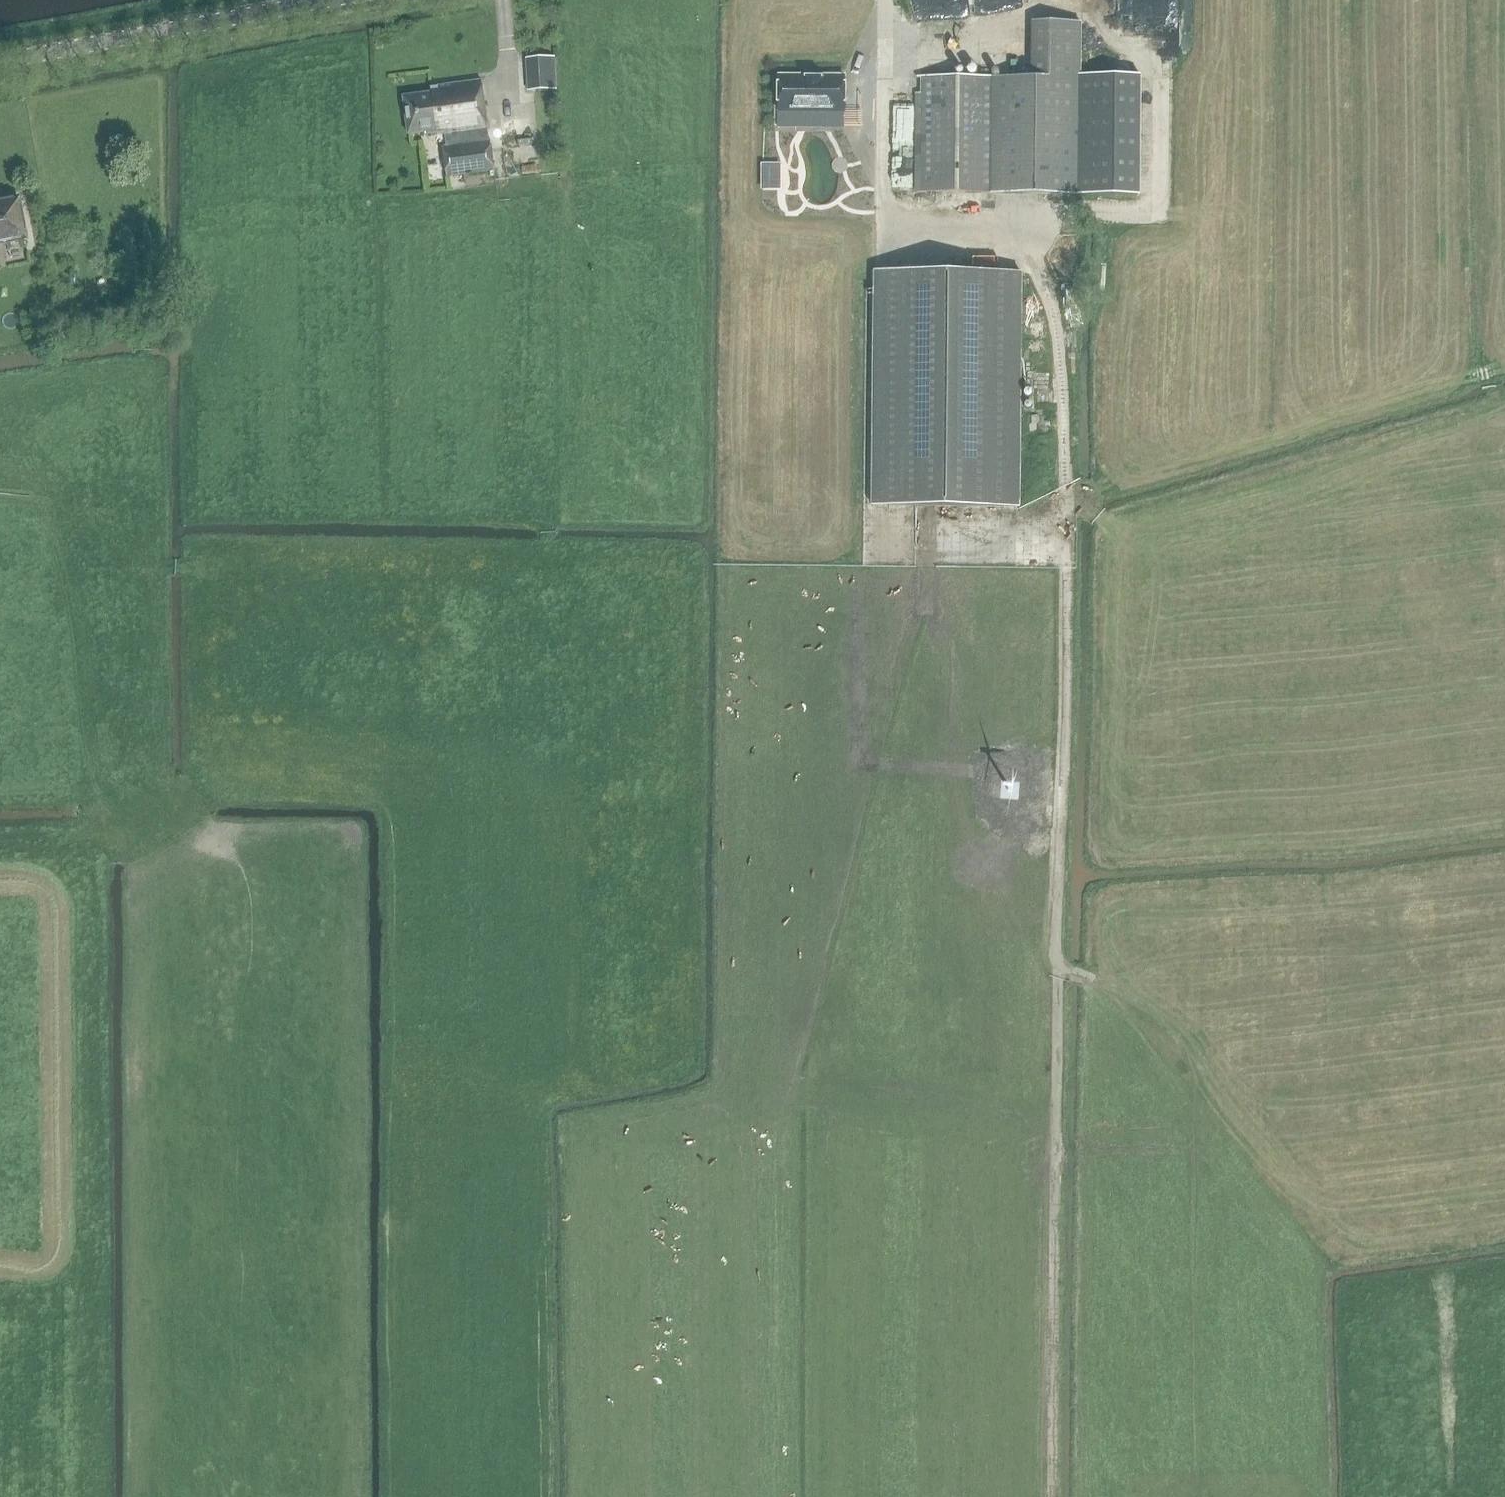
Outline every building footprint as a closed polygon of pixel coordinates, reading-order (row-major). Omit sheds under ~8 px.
[(1032,78),(976,78),(916,77),(915,193),(1077,194),(1137,194),(1138,76),(1079,75),(1080,23),(1032,23),(1032,78)] [(524,58),(526,90),(556,89),(554,56),(524,58)] [(844,76),(778,76),(778,110),(844,110),(844,76)] [(446,178),(493,172),(488,142),(486,130),(487,130),(480,81),(430,88),(430,93),(402,97),(407,135),(425,132),(426,135),(438,133),(438,136),(444,135),(446,147),(442,147),(446,178)] [(22,238),(15,200),(0,203),(0,242),(22,238)] [(1021,271),(873,270),(871,506),(1019,507),(1021,271)]
